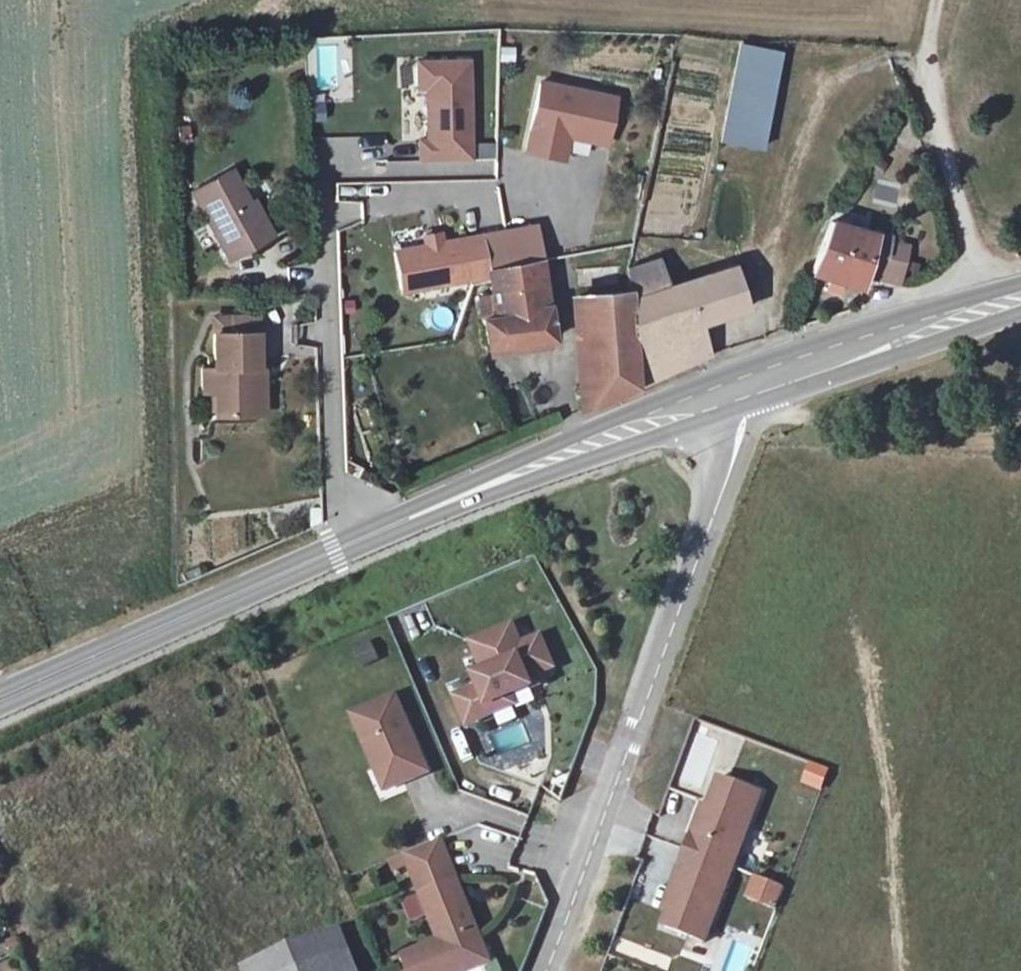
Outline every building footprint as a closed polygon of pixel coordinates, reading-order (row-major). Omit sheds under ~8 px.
[(762,144),(780,55),(741,47),(723,136),(762,144)] [(470,59),(419,60),(419,86),(428,86),(429,139),(420,139),(421,159),(472,158),(470,59)] [(540,84),(525,154),(562,162),(567,138),(568,134),(576,129),(587,131),(590,136),(606,139),(615,100),(540,84)] [(576,129),(568,134),(567,138),(605,146),(606,139),(590,136),(587,131),(576,129)] [(373,135),(374,177),(423,175),(422,161),(386,162),(385,135),(373,135)] [(231,159),(190,175),(227,269),(273,250),(266,232),(261,234),(253,214),(231,159)] [(339,219),(363,218),(362,201),(338,202),(339,219)] [(258,212),(253,214),(261,234),(266,232),(258,212)] [(881,223),(878,237),(877,241),(894,245),(898,227),(881,223)] [(553,339),(536,226),(466,238),(410,248),(417,288),(472,278),(473,284),(488,281),(491,294),(478,296),(485,348),(553,339)] [(877,241),(878,237),(834,229),(815,274),(835,280),(846,284),(865,289),(868,279),(902,286),(909,248),(894,245),(877,241)] [(628,292),(628,300),(666,288),(656,259),(626,269),(628,292)] [(628,300),(628,292),(578,295),(587,409),(636,387),(709,355),(700,324),(746,309),(733,266),(666,288),(628,300)] [(844,290),(846,284),(835,280),(833,287),(844,290)] [(253,335),(209,336),(211,417),(247,416),(245,370),(254,370),(253,335)] [(254,370),(245,370),(247,416),(260,416),(259,370),(254,370)] [(525,656),(521,646),(513,626),(483,638),(488,649),(478,653),(488,677),(454,691),(468,726),(493,715),(489,706),(512,697),(532,688),(528,679),(535,676),(554,668),(545,647),(525,656)] [(525,656),(545,647),(541,638),(521,646),(525,656)] [(357,648),(363,664),(379,658),(374,642),(357,648)] [(532,688),(539,685),(535,676),(528,679),(532,688)] [(412,746),(404,727),(409,725),(397,697),(353,716),(375,769),(388,774),(397,770),(403,784),(429,773),(417,744),(412,746)] [(493,715),(515,706),(512,697),(489,706),(493,715)] [(412,746),(417,744),(409,725),(404,727),(412,746)] [(802,784),(823,793),(832,771),(812,763),(802,784)] [(388,774),(375,769),(385,792),(403,784),(397,770),(388,774)] [(705,942),(762,794),(720,778),(709,807),(698,837),(693,835),(678,873),(683,875),(672,904),(663,927),(705,942)] [(698,837),(709,807),(704,806),(693,835),(698,837)] [(405,852),(441,942),(403,957),(409,970),(473,970),(492,963),(441,838),(405,852)] [(672,904),(683,875),(678,873),(667,902),(672,904)] [(746,902),(780,910),(786,886),(752,878),(746,902)] [(324,936),(261,962),(264,970),(338,970),(324,936)]
